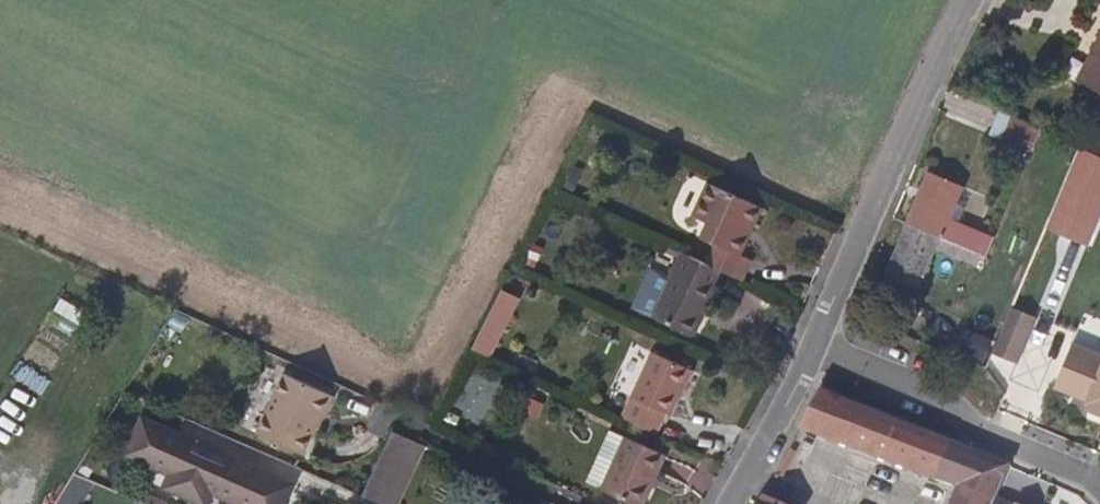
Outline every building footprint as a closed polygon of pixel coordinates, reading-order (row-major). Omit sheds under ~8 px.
[(1099,12),(1070,81),(1099,93),(1099,12)] [(1025,152),(1036,126),(995,109),(985,133),(1025,152)] [(1077,149),(1045,230),(1088,247),(1099,218),(1099,158),(1077,149)] [(939,227),(957,187),(924,172),(900,223),(961,252),(966,240),(939,227)] [(741,246),(759,203),(704,178),(692,209),(705,215),(699,230),(713,238),(706,257),(719,264),(741,274),(751,252),(741,246)] [(911,287),(929,250),(956,264),(961,252),(900,223),(878,271),(911,287)] [(689,331),(719,264),(706,257),(677,244),(647,311),(689,331)] [(504,306),(512,290),(493,282),(485,297),(504,306)] [(482,349),(504,306),(485,297),(463,340),(482,349)] [(1035,317),(1011,307),(992,352),(1016,362),(1035,317)] [(663,408),(684,361),(644,343),(614,411),(647,426),(656,406),(663,408)] [(1099,356),(1091,351),(1081,353),(1067,345),(1048,385),(1080,400),(1080,403),(1082,403),(1080,409),(1090,413),(1099,418),(1099,416),(1099,356)] [(290,452),(306,414),(314,417),(324,394),(272,371),(245,433),(290,452)] [(942,439),(898,422),(887,418),(856,406),(811,389),(795,425),(843,444),(872,455),(884,460),(926,476),(942,439)] [(285,481),(225,455),(218,457),(213,467),(181,453),(185,443),(182,437),(131,414),(115,453),(159,473),(169,478),(164,491),(193,503),(199,503),(208,483),(223,490),(220,499),(230,503),(276,503),(285,481)] [(639,503),(663,450),(609,424),(584,478),(639,503)] [(415,441),(382,427),(352,494),(375,503),(386,503),(415,441)] [(948,485),(991,497),(991,496),(1003,462),(942,439),(926,476),(948,485)] [(164,491),(169,478),(159,473),(153,487),(164,491)] [(991,497),(948,485),(941,503),(988,503),(991,497)] [(149,496),(127,486),(123,495),(143,503),(146,503),(149,496)] [(1011,501),(1010,503),(991,496),(991,497),(988,503),(1019,503),(1011,501)]
